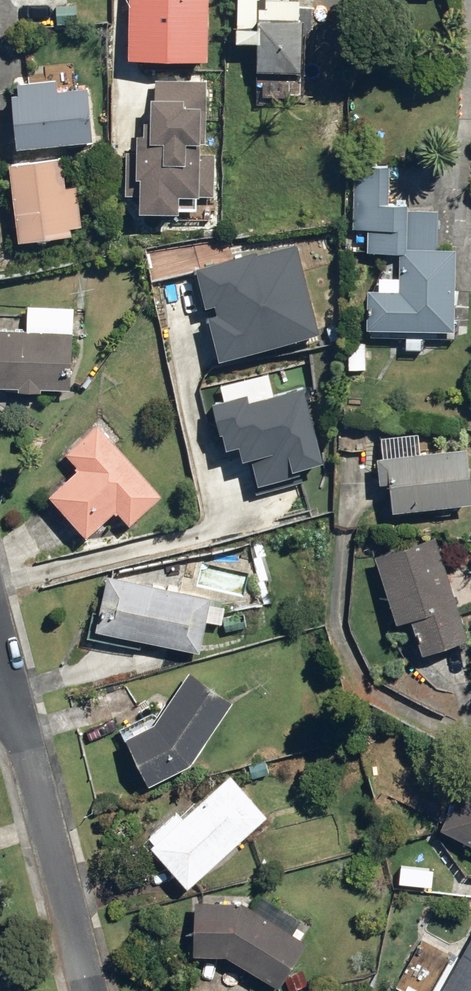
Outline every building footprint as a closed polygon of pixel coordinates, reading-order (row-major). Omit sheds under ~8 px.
[(125,61),(204,64),(207,0),(128,0),(125,61)] [(255,44),(254,73),(258,74),(299,75),(298,92),(291,92),(290,113),(308,114),(307,118),(341,120),(342,87),(337,87),(339,49),(303,47),(304,21),(296,21),(297,0),(291,0),(263,0),(262,9),(258,8),(258,0),(234,0),(232,43),(255,44)] [(56,82),(9,82),(10,150),(88,149),(87,92),(56,92),(56,82)] [(62,160),(4,167),(15,243),(70,236),(69,229),(80,227),(75,188),(66,189),(62,160)] [(417,205),(354,201),(354,231),(367,231),(367,253),(398,253),(398,293),(363,293),(364,330),(451,334),(454,248),(418,249),(417,205)] [(317,337),(291,244),(191,268),(201,308),(212,305),(214,315),(205,317),(216,361),(317,337)] [(0,330),(0,392),(70,395),(74,308),(25,306),(23,331),(0,330)] [(322,463),(301,386),(249,401),(247,394),(204,406),(210,425),(214,424),(222,452),(237,447),(241,461),(249,458),(258,487),(290,477),(289,473),(322,463)] [(160,497),(94,425),(59,456),(74,472),(45,497),(84,541),(116,513),(127,526),(160,497)] [(469,506),(462,448),(378,460),(380,474),(339,472),(334,528),(388,533),(388,516),(469,506)] [(435,538),(373,558),(393,628),(401,626),(411,660),(466,644),(435,538)] [(218,626),(223,600),(105,577),(93,635),(196,655),(202,623),(218,626)] [(152,726),(121,737),(146,786),(189,765),(230,704),(189,671),(152,726)] [(186,891),(266,816),(222,769),(142,843),(186,891)] [(462,784),(438,834),(470,850),(470,788),(462,784)] [(193,903),(191,954),(225,955),(274,990),(280,990),(306,944),(295,937),(300,922),(259,895),(251,911),(240,905),(193,903)] [(440,990),(470,990),(470,935),(440,990)]
